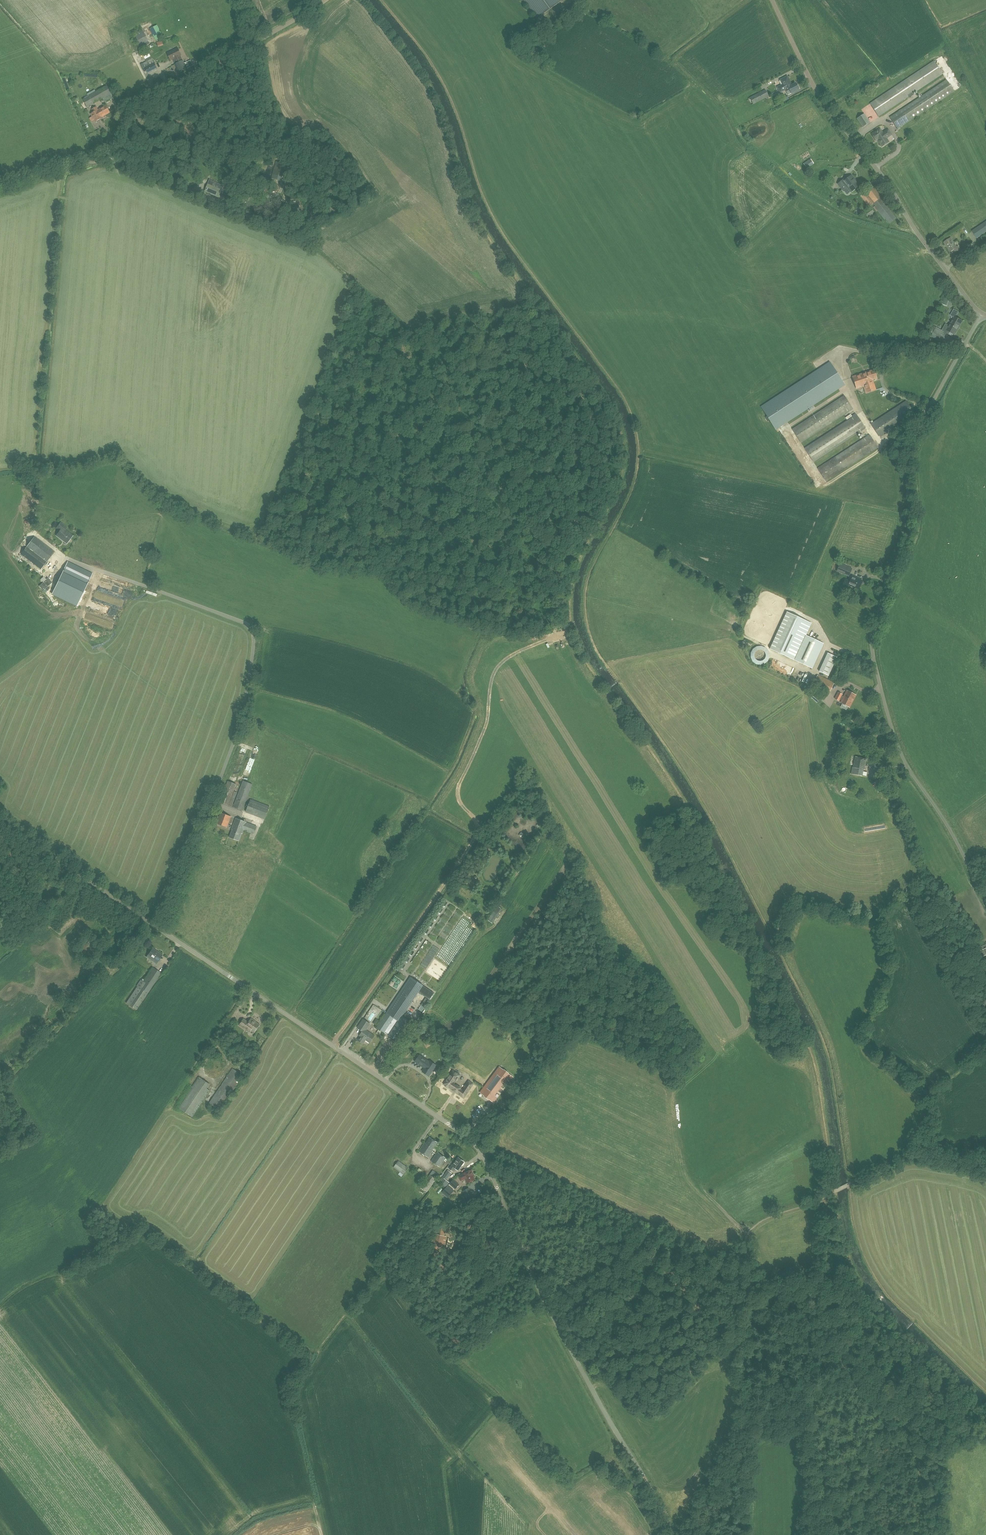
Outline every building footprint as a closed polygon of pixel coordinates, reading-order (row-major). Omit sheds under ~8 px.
[(537,18),(562,1),(561,0),(524,0),(537,18)] [(163,37),(157,25),(150,29),(156,40),(163,37)] [(139,43),(140,46),(149,41),(147,39),(142,30),(135,33),(139,43)] [(174,62),(175,65),(176,64),(183,61),(180,56),(181,55),(177,48),(177,49),(169,53),(168,52),(167,53),(171,60),(174,59),(175,61),(174,62)] [(179,73),(193,66),(190,60),(184,63),(183,61),(176,64),(175,65),(179,73)] [(912,94),(942,74),(934,61),(870,103),(878,116),(908,96),(909,98),(913,95),(912,94)] [(154,63),(145,67),(148,74),(157,69),(154,63)] [(787,76),(780,79),(783,84),(777,87),(779,90),(790,84),(790,83),(791,83),(787,76)] [(954,91),(946,79),(889,117),(898,129),(954,91)] [(791,85),(790,84),(779,90),(780,93),(785,90),(786,91),(789,89),(791,93),(799,89),(798,88),(799,88),(798,85),(797,86),(795,83),(791,85)] [(87,94),(88,96),(83,99),(87,107),(103,98),(105,103),(112,99),(114,98),(111,93),(107,86),(96,92),(95,90),(87,94)] [(750,97),(753,104),(769,96),(765,89),(750,97)] [(106,105),(98,110),(96,106),(91,109),(93,112),(91,114),(95,121),(102,118),(102,117),(110,112),(106,105)] [(870,122),(864,113),(857,118),(862,127),(870,122)] [(880,128),(871,134),(876,141),(877,140),(882,146),(889,142),(886,138),(891,134),(888,129),(883,133),(880,128)] [(803,164),(807,168),(812,165),(814,164),(810,159),(803,164)] [(285,164),(276,162),(272,174),(282,176),(285,164)] [(841,188),(854,178),(851,175),(844,180),(843,179),(838,184),(841,188)] [(854,178),(841,188),(844,191),(848,188),(851,192),(859,185),(854,178)] [(218,197),(221,189),(209,184),(206,192),(218,197)] [(873,187),(865,192),(874,203),(880,198),(881,197),(873,187)] [(865,192),(861,196),(869,206),(873,203),(874,203),(865,192)] [(874,203),(873,203),(889,223),(896,218),(880,198),(874,203)] [(973,232),(978,240),(985,234),(985,233),(985,232),(985,224),(973,232)] [(957,246),(951,238),(944,242),(950,252),(954,249),(956,252),(960,249),(958,246),(957,246)] [(962,321),(955,316),(951,323),(959,327),(962,321)] [(959,327),(951,323),(949,326),(946,324),(942,330),(937,327),(933,334),(943,340),(947,333),(946,333),(948,330),(955,334),(959,327)] [(776,430),(845,384),(830,361),(760,406),(776,430)] [(877,378),(874,370),(853,377),(856,388),(864,386),(866,392),(875,390),(872,379),(877,378)] [(801,443),(802,442),(853,409),(844,395),(792,429),(801,443)] [(871,424),(873,427),(880,437),(915,414),(907,401),(871,424)] [(813,462),(814,462),(866,428),(856,414),(804,448),(813,462)] [(878,447),(869,435),(818,468),(826,481),(878,447)] [(67,527),(61,523),(57,528),(60,530),(57,536),(67,543),(72,536),(65,530),(67,527)] [(55,551),(35,536),(28,545),(48,560),(55,551)] [(48,560),(28,545),(21,554),(41,569),(48,560)] [(68,561),(61,576),(85,588),(92,573),(68,561)] [(838,569),(849,574),(852,568),(840,563),(838,569)] [(859,589),(862,580),(856,577),(852,575),(850,580),(845,579),(842,585),(847,587),(848,584),(859,589)] [(49,578),(40,586),(52,598),(60,590),(49,578)] [(812,623),(787,612),(770,648),(794,659),(805,635),(806,635),(812,623)] [(806,635),(805,635),(794,659),(812,668),(824,643),(806,635)] [(829,676),(837,657),(828,653),(819,671),(825,674),(829,676)] [(814,683),(830,691),(834,683),(818,675),(814,683)] [(835,698),(839,701),(840,699),(842,700),(841,702),(848,706),(851,700),(852,701),(856,695),(847,690),(844,696),(842,695),(842,694),(838,692),(835,698)] [(852,767),(851,773),(862,776),(864,769),(867,758),(855,756),(853,767),(852,767)] [(873,782),(878,792),(886,788),(882,778),(873,782)] [(253,784),(243,780),(233,807),(243,810),(253,784)] [(236,784),(228,781),(220,802),(228,805),(236,784)] [(253,815),(258,802),(251,799),(246,812),(253,815)] [(270,806),(258,802),(253,815),(265,819),(270,806)] [(231,816),(221,812),(217,823),(227,827),(231,816)] [(233,830),(230,837),(239,841),(242,833),(244,830),(254,834),(257,826),(247,822),(236,818),(232,829),(233,830)] [(493,923),(502,909),(497,905),(488,920),(493,923)] [(152,948),(147,957),(156,963),(162,955),(152,948)] [(153,967),(143,981),(141,979),(136,986),(137,986),(148,993),(161,973),(153,967)] [(398,1021),(402,1016),(402,1015),(419,991),(407,983),(386,1013),(398,1021)] [(419,991),(418,992),(429,999),(434,993),(422,985),(419,991)] [(148,993),(137,986),(126,1003),(137,1010),(148,993)] [(429,1000),(426,998),(421,1005),(425,1007),(429,1000)] [(411,1022),(402,1016),(398,1021),(386,1013),(377,1027),(384,1032),(385,1031),(389,1033),(388,1035),(398,1041),(411,1022)] [(255,1032),(260,1025),(255,1022),(251,1019),(248,1022),(243,1019),(240,1025),(245,1029),(246,1028),(250,1031),(251,1030),(255,1032)] [(361,1042),(364,1038),(370,1042),(374,1036),(366,1030),(371,1024),(364,1019),(358,1028),(363,1031),(359,1036),(360,1036),(358,1040),(361,1042)] [(423,1071),(429,1075),(436,1065),(430,1061),(429,1062),(419,1055),(415,1061),(423,1066),(425,1067),(423,1071)] [(481,1092),(493,1102),(512,1076),(500,1067),(481,1092)] [(220,1110),(243,1075),(233,1068),(210,1103),(220,1110)] [(473,1084),(469,1081),(462,1090),(453,1084),(460,1075),(453,1070),(444,1084),(464,1097),(473,1084)] [(194,1085),(193,1086),(179,1108),(192,1117),(207,1095),(194,1085)] [(430,1137),(426,1143),(433,1148),(437,1142),(430,1137)] [(434,1149),(433,1148),(426,1143),(425,1143),(419,1151),(428,1157),(434,1149)] [(446,1158),(437,1152),(431,1161),(440,1167),(446,1158)] [(453,1171),(455,1168),(458,1170),(464,1162),(458,1158),(453,1165),(452,1164),(449,1168),(453,1171)] [(405,1165),(399,1160),(393,1167),(399,1172),(405,1165)] [(408,1167),(405,1165),(399,1172),(403,1175),(408,1167)] [(436,1179),(439,1175),(433,1170),(430,1174),(420,1187),(427,1192),(436,1179)] [(450,1182),(446,1180),(452,1173),(448,1170),(439,1182),(446,1187),(450,1182)] [(473,1176),(471,1170),(463,1174),(459,1176),(461,1180),(465,1178),(467,1183),(474,1180),(472,1176),(473,1176)] [(454,1179),(449,1184),(455,1189),(459,1184),(454,1179)] [(448,1185),(442,1192),(448,1197),(454,1190),(448,1185)] [(465,1195),(462,1196),(464,1200),(473,1195),(469,1188),(463,1192),(465,1195)] [(426,1240),(433,1241),(430,1251),(438,1253),(440,1247),(443,1248),(446,1237),(442,1236),(444,1228),(439,1227),(438,1234),(435,1234),(434,1236),(428,1235),(426,1240)]
